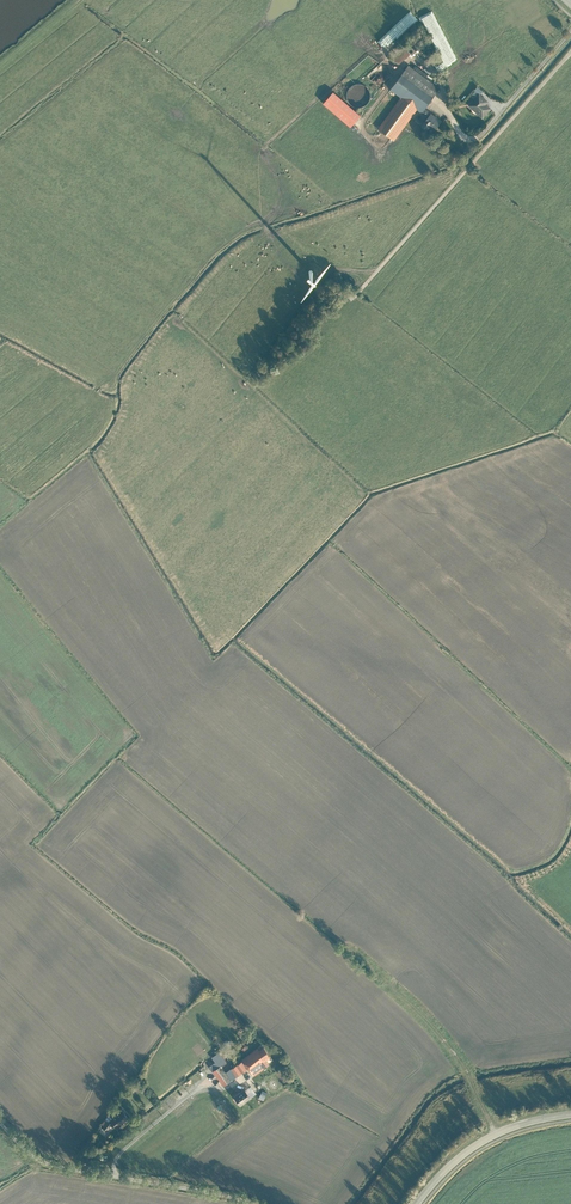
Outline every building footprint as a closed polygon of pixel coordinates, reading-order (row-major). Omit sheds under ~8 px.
[(391,56),(396,63),(409,55),(405,47),(391,56)] [(390,112),(378,128),(393,140),(406,123),(417,109),(422,113),(425,108),(436,92),(440,87),(408,64),(390,89),(401,97),(390,112)] [(348,92),(347,95),(348,98),(350,101),(352,104),(355,105),(359,106),(362,105),(365,103),(367,101),(369,97),(369,94),(369,91),(367,88),(364,85),(361,84),(358,84),(354,84),(351,86),(349,89),(348,92)] [(361,115),(332,92),(322,104),(351,127),(361,115)] [(478,93),(468,105),(483,118),(491,109),(486,104),(488,102),(478,93)] [(428,117),(421,126),(426,130),(429,126),(434,130),(441,121),(425,108),(422,113),(428,117)] [(255,1073),(273,1059),(263,1045),(244,1059),(255,1073)] [(248,1069),(243,1061),(233,1067),(238,1075),(248,1069)] [(231,1080),(221,1065),(213,1071),(223,1085),(231,1080)] [(234,1097),(242,1105),(252,1096),(245,1087),(234,1097)] [(130,1117),(123,1109),(111,1119),(118,1127),(130,1117)]
